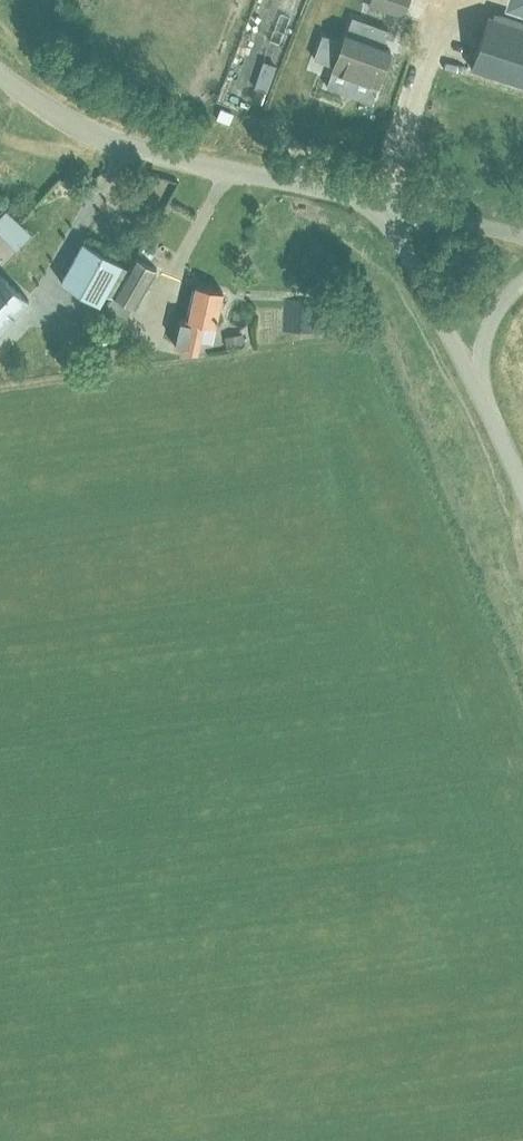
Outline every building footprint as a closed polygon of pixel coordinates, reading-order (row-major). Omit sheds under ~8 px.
[(370,4),(403,16),(409,0),(371,0),(370,4)] [(522,85),(522,27),(487,15),(470,67),(522,85)] [(324,34),(315,58),(335,65),(333,70),(334,70),(341,72),(365,81),(377,86),(378,86),(391,50),(383,47),(380,46),(383,38),(386,39),(390,30),(365,21),(362,31),(365,32),(363,39),(359,38),(347,33),(344,41),(324,34)] [(8,210),(7,210),(0,218),(0,234),(5,239),(21,222),(8,210)] [(109,290),(123,264),(102,252),(85,242),(84,242),(84,243),(72,263),(62,281),(63,281),(82,292),(101,303),(109,290)] [(128,318),(157,267),(136,255),(129,267),(128,270),(114,293),(107,305),(128,318)] [(128,270),(129,267),(123,264),(109,290),(114,293),(128,270)] [(30,300),(0,273),(0,333),(30,300)] [(182,317),(176,347),(198,351),(204,323),(216,326),(223,290),(197,285),(189,319),(182,317)] [(228,339),(230,349),(245,346),(242,335),(228,339)]
